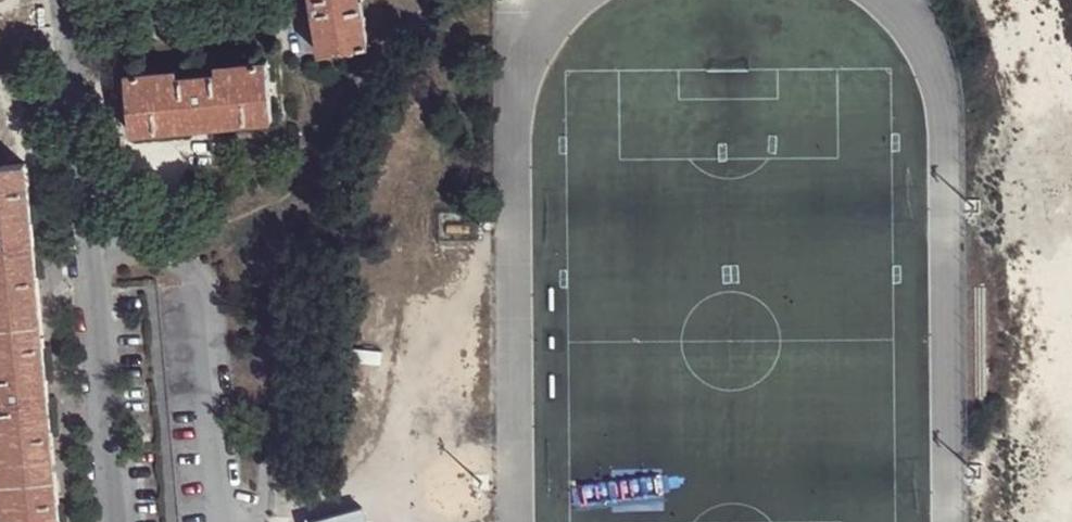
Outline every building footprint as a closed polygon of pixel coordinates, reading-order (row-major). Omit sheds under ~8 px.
[(362,0),(313,0),(323,54),(370,46),(362,0)] [(154,80),(154,72),(127,75),(133,132),(275,119),(269,63),(242,65),(242,72),(218,73),(180,78),(154,80)] [(242,72),(242,65),(217,67),(218,73),(242,72)] [(179,70),(154,72),(154,80),(180,78),(179,70)] [(26,163),(0,166),(0,507),(6,507),(7,521),(58,521),(26,163)] [(293,458),(276,457),(275,469),(292,472),(293,458)] [(362,508),(312,521),(366,521),(362,508)]
